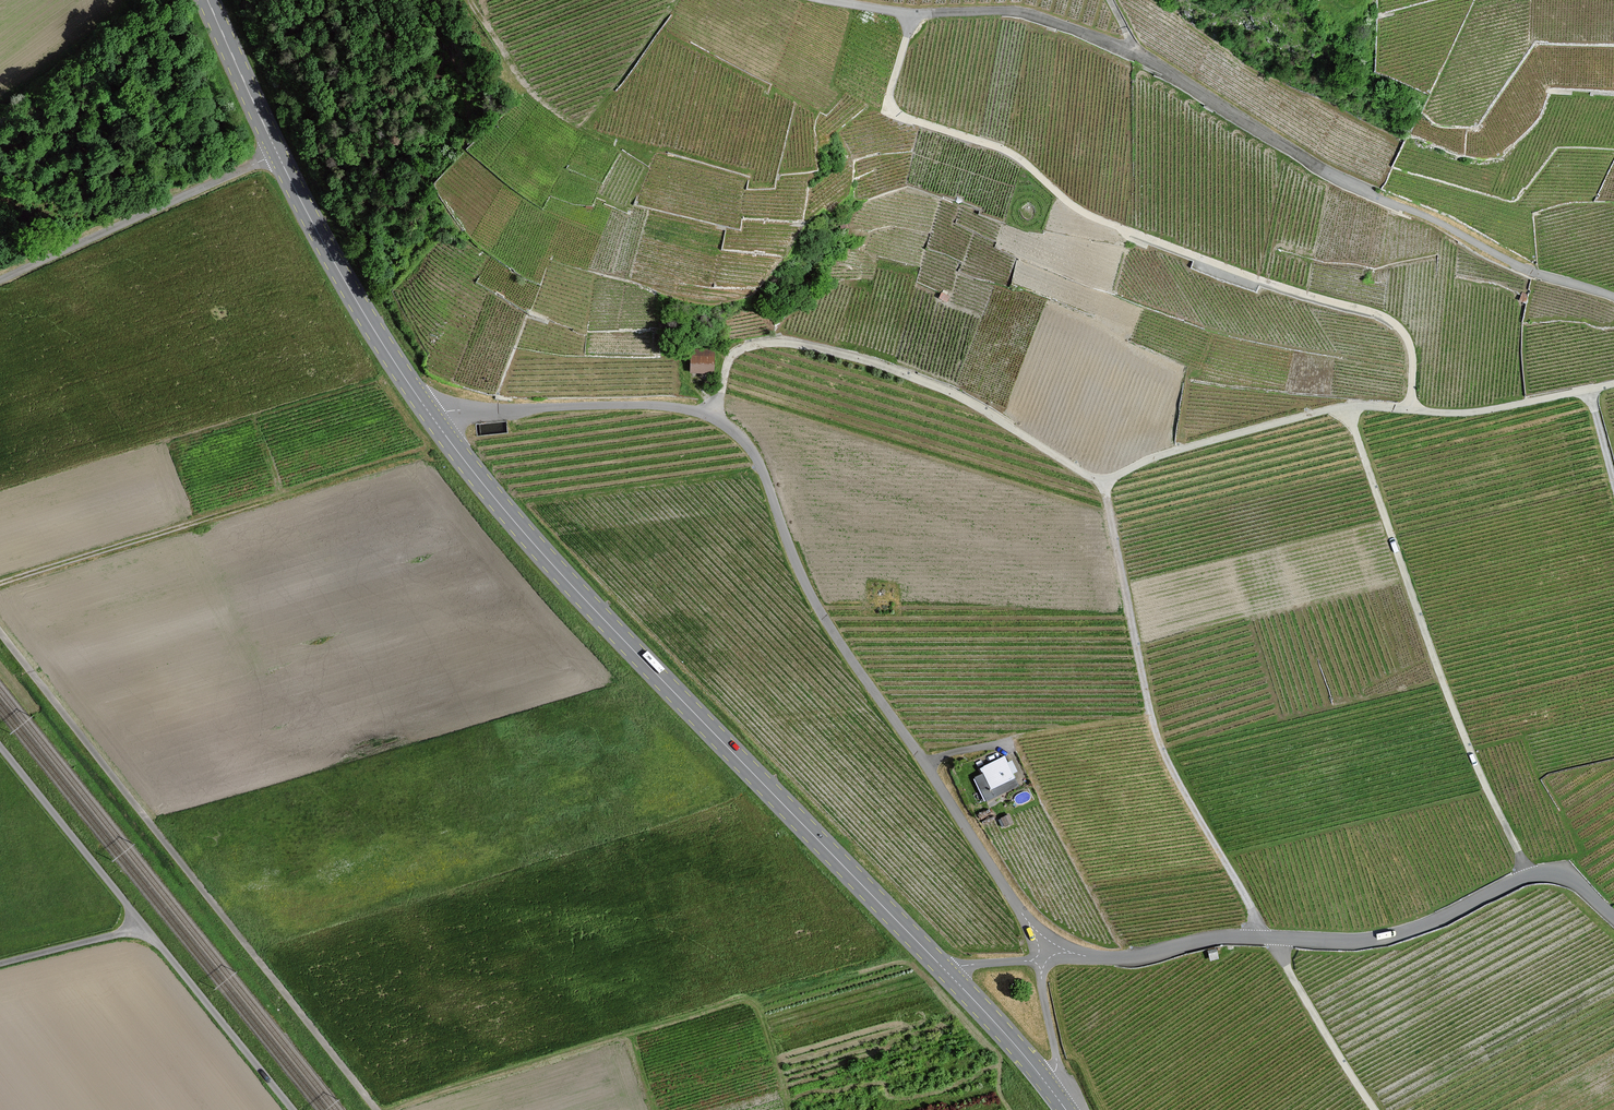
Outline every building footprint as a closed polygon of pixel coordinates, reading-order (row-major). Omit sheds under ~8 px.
[(714,348),(691,349),(692,373),(715,372),(714,348)] [(507,420),(486,423),(487,431),(508,428),(507,420)] [(1004,757),(981,768),(984,774),(976,778),(986,800),(1018,785),(1012,772),(1016,770),(1012,761),(1007,764),(1004,757)] [(1217,951),(1208,953),(1209,960),(1219,958),(1217,951)]
